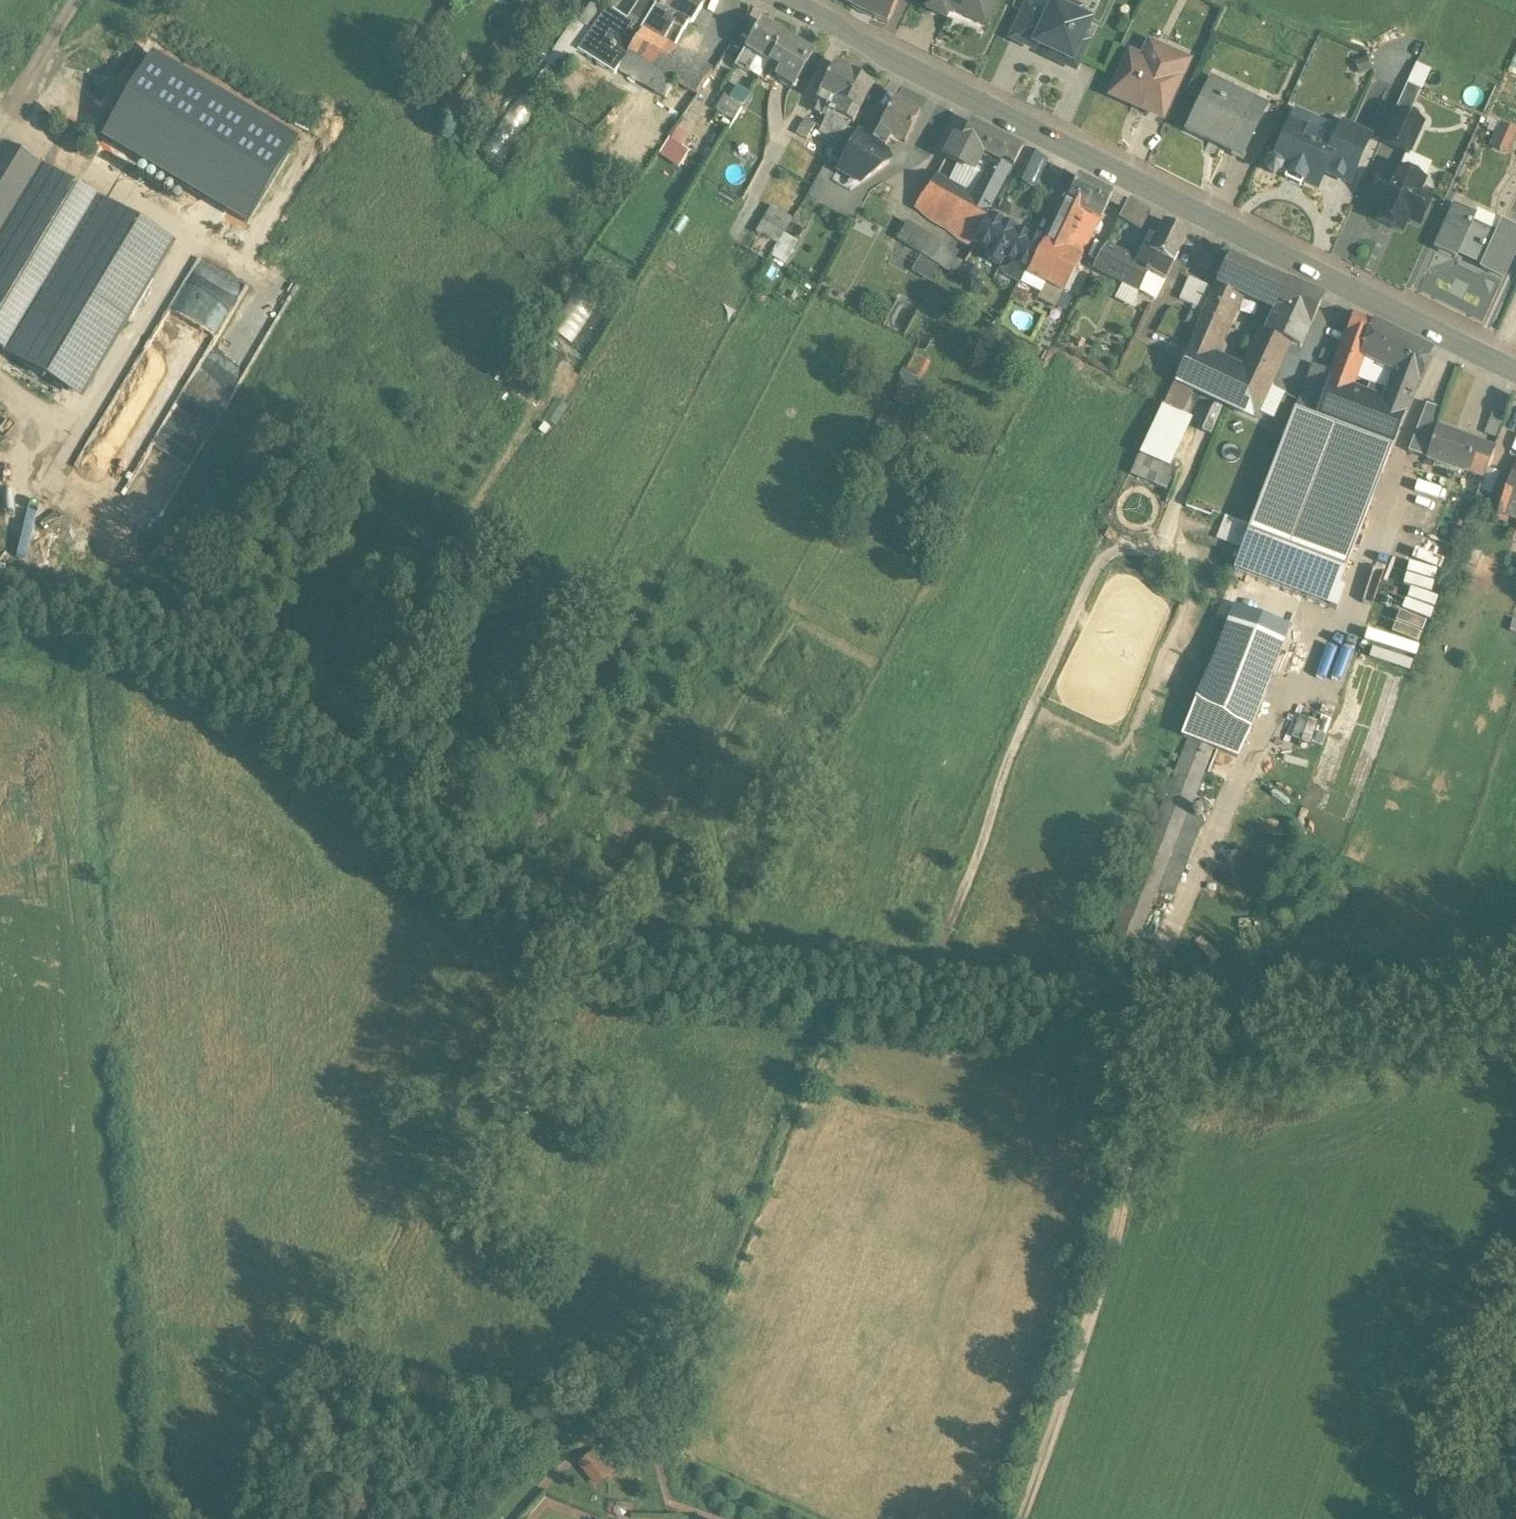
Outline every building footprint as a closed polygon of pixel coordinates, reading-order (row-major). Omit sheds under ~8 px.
[(629,25),(607,11),(602,18),(590,35),(578,57),(614,80),(618,74),(642,36),(643,35),(643,34),(662,0),(643,0),(629,25)] [(643,34),(643,35),(642,36),(656,44),(665,31),(671,34),(673,30),(683,35),(688,27),(691,28),(707,0),(662,0),(643,34)] [(862,9),(867,0),(842,0),(862,9)] [(862,9),(887,21),(897,0),(867,0),(862,9)] [(925,6),(946,16),(950,9),(985,26),(997,0),(928,0),(925,6)] [(1090,20),(1053,3),(1048,14),(1035,41),(1036,41),(1058,52),(1072,58),(1082,37),(1090,20)] [(1027,4),(1011,36),(1033,46),(1036,41),(1035,41),(1048,14),(1027,4)] [(590,10),(578,27),(580,28),(589,34),(590,35),(602,18),(590,10)] [(784,41),(761,27),(735,71),(745,77),(756,59),(769,66),(784,41)] [(580,28),(571,41),(580,47),(589,34),(580,28)] [(642,36),(618,74),(664,103),(675,88),(696,101),(712,77),(656,44),(642,36)] [(1082,37),(1072,58),(1058,52),(1056,57),(1075,66),(1087,40),(1082,37)] [(812,58),(784,41),(769,66),(768,68),(780,75),(775,83),(792,92),(812,58)] [(1159,66),(1128,52),(1112,88),(1142,102),(1140,107),(1162,117),(1188,59),(1166,50),(1159,66)] [(295,141),(152,57),(105,138),(247,222),(295,141)] [(1417,63),(1397,106),(1404,109),(1406,105),(1412,108),(1430,69),(1417,63)] [(452,65),(441,80),(453,89),(464,74),(452,65)] [(872,87),(834,67),(815,105),(819,107),(815,116),(826,121),(829,116),(848,126),(852,127),(872,87)] [(1266,106),(1211,79),(1186,129),(1206,139),(1208,135),(1243,152),(1266,106)] [(750,99),(736,91),(729,103),(743,111),(750,99)] [(920,109),(895,97),(880,127),(880,128),(872,143),(872,144),(884,150),(892,134),(905,140),(920,109)] [(1423,120),(1398,109),(1383,142),(1408,153),(1423,120)] [(848,126),(829,116),(826,121),(819,136),(838,145),(846,131),(846,130),(848,126)] [(1501,124),(1487,118),(1484,126),(1498,132),(1501,124)] [(1022,147),(971,120),(961,138),(956,135),(946,154),(973,168),(980,154),(990,159),(973,192),(991,202),(1011,164),(1012,165),(1022,147)] [(1336,140),(1293,120),(1276,157),(1274,156),(1268,159),(1266,164),(1268,170),(1274,173),(1279,171),(1280,169),(1316,185),(1324,169),(1349,181),(1370,136),(1343,123),(1336,140)] [(814,130),(804,123),(795,137),(805,144),(814,130)] [(1502,123),(1501,124),(1498,132),(1494,140),(1510,147),(1515,132),(1515,129),(1502,123)] [(858,137),(846,131),(838,145),(828,162),(841,168),(858,137)] [(870,143),(858,137),(841,168),(838,173),(860,186),(888,166),(884,150),(872,144),(872,143),(870,142),(870,143)] [(0,152),(0,232),(40,165),(4,145),(0,152)] [(1046,157),(1024,147),(1011,172),(1033,183),(1046,157)] [(4,352),(96,198),(40,165),(0,232),(0,350),(4,352)] [(1424,178),(1399,167),(1393,179),(1380,174),(1369,199),(1382,205),(1376,217),(1401,229),(1407,216),(1420,222),(1431,196),(1418,191),(1424,178)] [(959,185),(936,173),(915,210),(938,223),(959,185)] [(1114,192),(1078,173),(1066,198),(1085,207),(1084,209),(1098,216),(1101,217),(1114,192)] [(973,192),(959,184),(959,185),(938,223),(972,240),(991,202),(973,192)] [(4,352),(3,354),(82,401),(175,245),(96,198),(4,352)] [(1085,207),(1066,198),(1047,238),(1065,248),(1077,223),(1084,209),(1085,207)] [(1147,209),(1129,198),(1120,215),(1138,226),(1147,209)] [(1471,222),(1475,215),(1455,206),(1437,246),(1456,255),(1458,250),(1484,262),(1482,267),(1502,277),(1515,247),(1515,229),(1502,222),(1497,234),(1471,222)] [(1098,216),(1084,209),(1077,223),(1081,225),(1086,228),(1091,230),(1098,216)] [(790,221),(770,210),(745,253),(758,260),(765,264),(790,221)] [(988,213),(987,214),(974,240),(990,248),(986,254),(1000,262),(1004,255),(1029,268),(1043,241),(1003,221),(988,213)] [(1188,232),(1165,220),(1156,237),(1151,234),(1144,247),(1141,245),(1134,258),(1132,261),(1147,269),(1164,278),(1188,232)] [(962,260),(907,225),(897,241),(952,276),(962,260)] [(1047,238),(1045,237),(1043,241),(1029,268),(1065,287),(1082,256),(1047,238)] [(1134,258),(1106,242),(1093,265),(1137,288),(1147,269),(1132,261),(1134,258)] [(1287,279),(1229,253),(1217,280),(1202,311),(1204,312),(1190,343),(1211,353),(1228,315),(1234,317),(1244,292),(1274,306),(1287,279)] [(980,266),(965,259),(956,275),(971,283),(980,266)] [(1164,278),(1147,269),(1137,288),(1154,297),(1164,278)] [(1210,284),(1189,274),(1179,296),(1201,305),(1210,284)] [(1322,295),(1287,278),(1287,279),(1274,306),(1264,327),(1260,325),(1241,367),(1244,368),(1230,401),(1257,413),(1259,408),(1273,415),(1285,389),(1271,382),(1277,368),(1258,358),(1268,336),(1288,345),(1290,339),(1300,344),(1322,295)] [(1031,292),(1017,285),(1012,295),(1025,303),(1031,292)] [(207,406),(221,414),(281,306),(244,286),(198,369),(208,375),(202,386),(215,393),(207,406)] [(569,344),(591,313),(571,299),(549,331),(569,344)] [(1018,317),(1004,310),(999,321),(1038,340),(1043,329),(1018,317)] [(1375,320),(1354,310),(1348,325),(1370,333),(1375,320)] [(1432,347),(1375,320),(1370,333),(1369,337),(1401,353),(1389,385),(1395,392),(1397,388),(1412,394),(1432,347)] [(1333,368),(1330,376),(1351,384),(1369,337),(1370,333),(1348,325),(1333,368)] [(1288,345),(1268,336),(1258,358),(1277,368),(1288,345)] [(1211,353),(1190,343),(1176,375),(1230,401),(1244,368),(1241,367),(1211,353)] [(1333,368),(1312,360),(1295,405),(1316,413),(1330,376),(1333,368)] [(1195,385),(1176,375),(1165,400),(1184,409),(1195,385)] [(1393,443),(1412,394),(1397,388),(1395,392),(1389,385),(1385,397),(1351,384),(1330,376),(1316,413),(1393,443)] [(907,404),(911,392),(897,388),(893,400),(907,404)] [(1184,409),(1165,400),(1141,449),(1170,461),(1193,414),(1184,409)] [(1426,400),(1409,448),(1427,454),(1437,423),(1443,406),(1426,400)] [(1316,413),(1295,405),(1249,527),(1346,564),(1393,443),(1316,413)] [(1504,415),(1492,411),(1485,430),(1496,435),(1504,415)] [(1495,446),(1437,423),(1427,454),(1465,469),(1484,476),(1495,446)] [(1141,449),(1133,467),(1172,483),(1179,464),(1170,461),(1141,449)] [(1513,470),(1498,509),(1515,516),(1515,464),(1513,470)] [(1484,476),(1465,469),(1457,492),(1475,499),(1484,476)] [(1248,520),(1225,511),(1221,532),(1240,539),(1248,520)] [(1346,564),(1249,527),(1235,563),(1337,603),(1346,582),(1340,580),(1346,564)] [(1443,554),(1447,543),(1418,533),(1414,543),(1443,554)] [(1285,633),(1230,612),(1195,702),(1249,723),(1285,633)] [(1249,723),(1195,702),(1182,735),(1237,756),(1249,723)] [(1214,755),(1189,745),(1105,955),(1130,965),(1214,755)]
